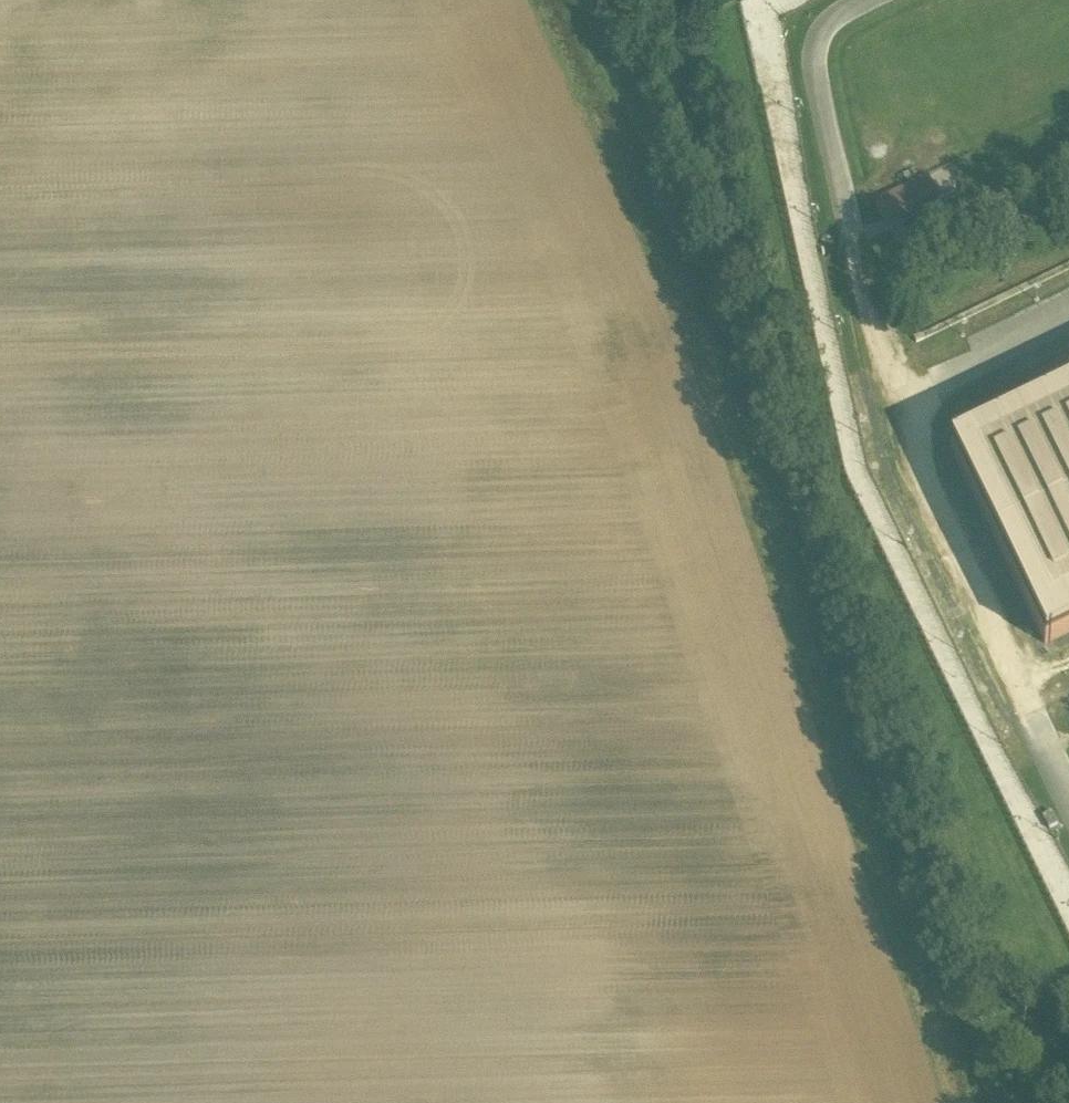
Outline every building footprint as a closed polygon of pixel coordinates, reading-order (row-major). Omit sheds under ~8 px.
[(929,177),(876,202),(884,218),(936,193),(929,177)] [(948,217),(907,237),(915,253),(956,234),(948,217)] [(977,459),(1009,524),(1001,528),(1011,549),(1019,545),(1051,611),(1068,602),(1068,414),(977,459)] [(868,598),(858,603),(864,615),(874,610),(868,598)] [(1058,824),(1051,812),(1043,817),(1050,829),(1058,824)]
